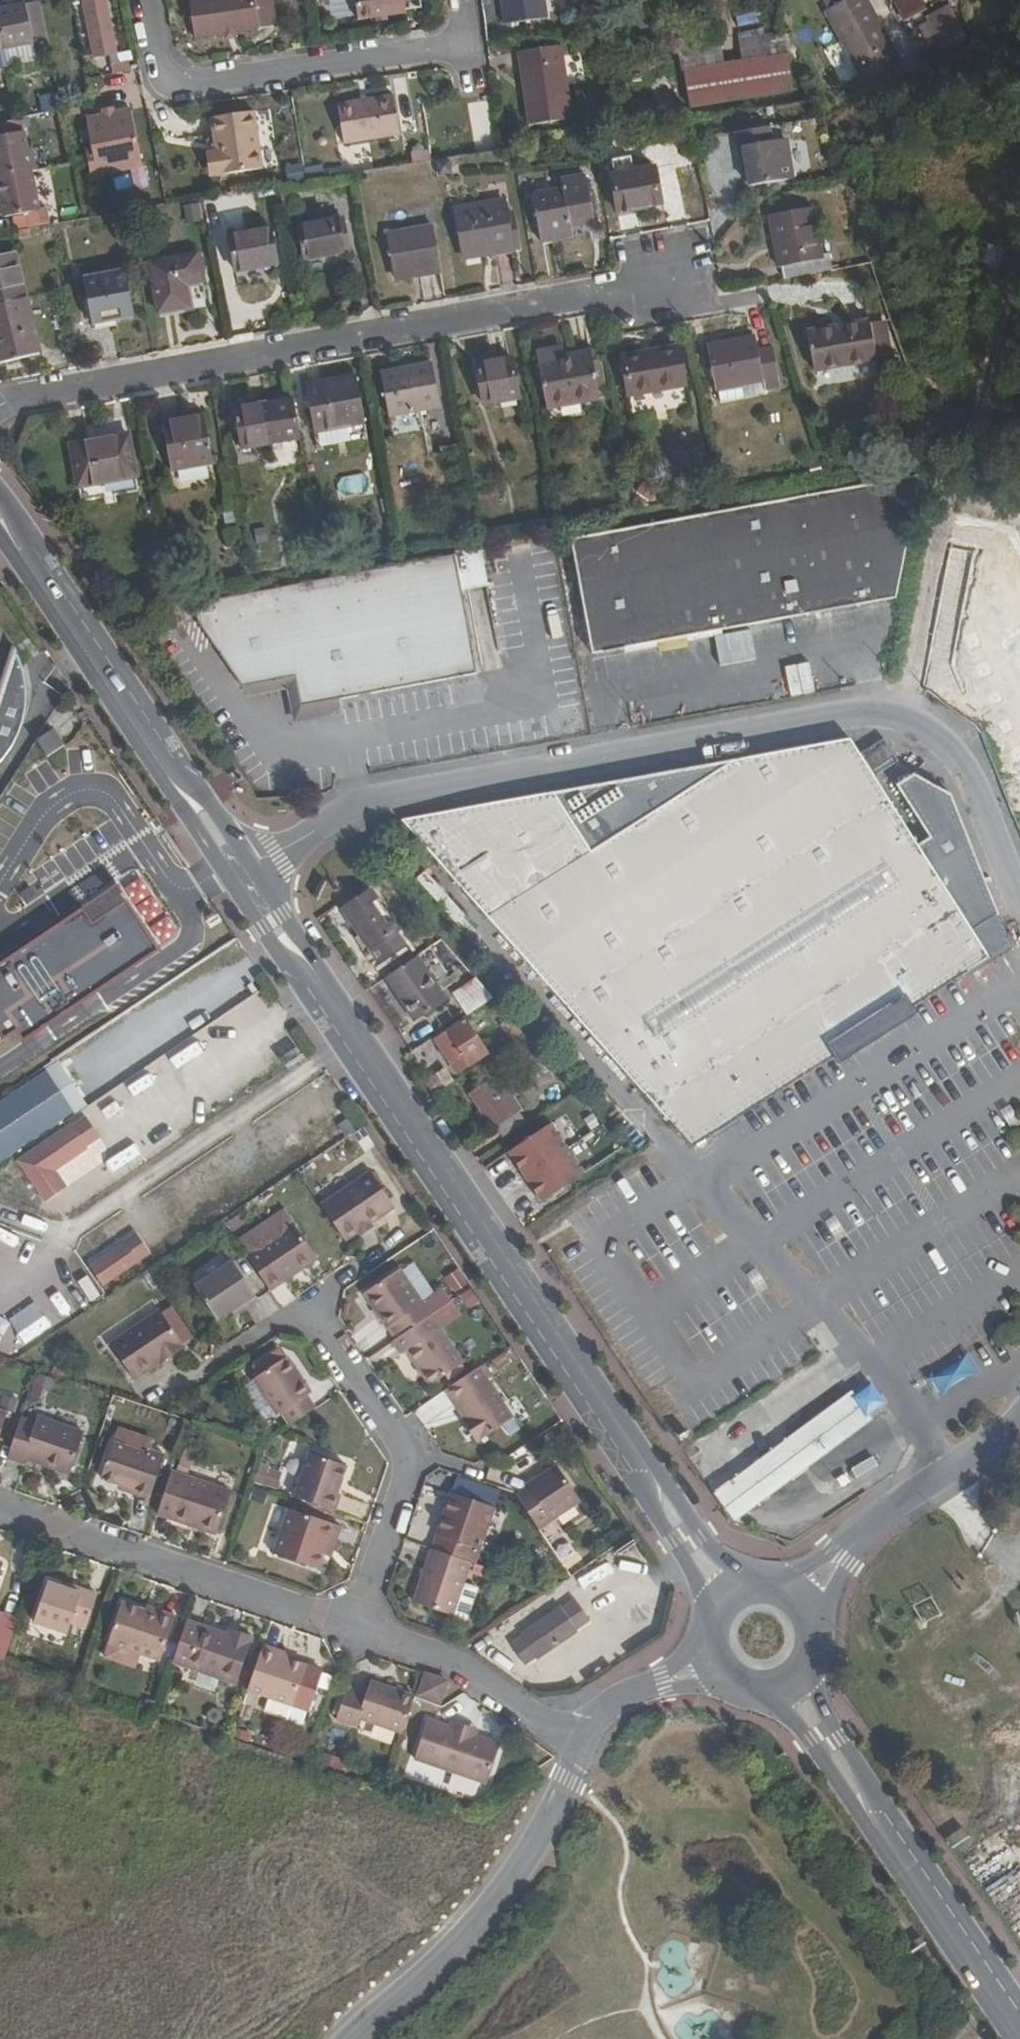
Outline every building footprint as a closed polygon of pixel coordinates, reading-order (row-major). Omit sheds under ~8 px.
[(48,39),(40,0),(38,0),(0,8),(0,50),(48,39)] [(108,0),(88,0),(98,56),(118,53),(108,0)] [(255,0),(191,0),(196,36),(259,29),(255,0)] [(402,0),(352,0),(354,20),(404,14),(402,0)] [(546,0),(502,0),(505,22),(549,17),(546,0)] [(825,12),(845,0),(818,0),(825,12)] [(825,12),(822,14),(865,84),(896,65),(898,64),(888,48),(893,45),(865,0),(845,0),(825,12)] [(935,13),(954,49),(974,38),(952,7),(950,4),(935,13)] [(930,16),(948,51),(954,49),(935,13),(930,16)] [(759,39),(792,35),(793,29),(760,35),(759,39)] [(794,92),(814,89),(792,35),(759,39),(742,42),(745,64),(788,57),(794,92)] [(680,74),(684,74),(723,68),(719,45),(704,47),(676,51),(680,74)] [(572,121),(562,46),(518,52),(527,125),(572,121)] [(690,109),(794,92),(788,57),(745,64),(723,68),(684,74),(690,109)] [(896,65),(865,84),(870,90),(901,73),(896,65)] [(400,137),(394,98),(338,104),(343,145),(400,137)] [(82,105),(66,109),(68,116),(84,113),(82,105)] [(116,109),(105,111),(94,113),(99,144),(90,146),(95,173),(146,163),(135,105),(116,109)] [(263,167),(255,109),(212,115),(217,149),(212,150),(215,175),(263,167)] [(26,118),(1,123),(0,123),(0,157),(10,214),(18,213),(20,229),(52,224),(50,208),(42,209),(36,172),(42,171),(38,147),(32,148),(29,132),(26,118)] [(798,183),(792,144),(778,145),(775,131),(741,137),(746,172),(752,171),(755,190),(798,183)] [(420,166),(436,163),(435,153),(418,155),(420,166)] [(665,205),(658,168),(615,175),(622,213),(665,205)] [(599,224),(591,178),(566,182),(567,190),(538,195),(546,241),(576,236),(575,228),(599,224)] [(298,196),(286,198),(289,215),(301,212),(298,196)] [(184,223),(204,219),(200,201),(180,205),(184,223)] [(469,260),(485,257),(484,249),(518,243),(510,203),(460,211),(469,260)] [(822,210),(777,218),(785,267),(788,266),(791,278),(832,271),(822,210)] [(349,255),(343,222),(305,228),(310,260),(349,255)] [(445,270),(436,228),(390,236),(398,278),(445,270)] [(283,266),(277,231),(235,238),(242,273),(283,266)] [(972,259),(988,260),(990,243),(973,241),(972,259)] [(484,249),(485,257),(519,251),(518,243),(484,249)] [(24,294),(16,254),(0,257),(0,298),(24,294)] [(209,305),(201,255),(154,263),(163,312),(209,305)] [(140,315),(131,273),(90,280),(98,323),(140,315)] [(24,294),(0,298),(0,364),(36,358),(24,294)] [(813,333),(818,369),(880,357),(875,325),(813,333)] [(711,343),(719,387),(768,378),(784,375),(779,345),(765,347),(763,334),(711,343)] [(693,385),(687,347),(631,357),(637,395),(693,385)] [(559,361),(568,359),(566,351),(558,352),(559,361)] [(593,355),(568,359),(559,361),(558,352),(539,356),(549,406),(601,396),(593,355)] [(521,400),(513,360),(479,366),(488,406),(521,400)] [(444,409),(437,367),(384,376),(392,418),(444,409)] [(367,425),(359,382),(310,390),(318,434),(367,425)] [(246,450),(304,439),(297,401),(239,411),(246,450)] [(167,422),(176,472),(216,465),(207,416),(192,418),(194,428),(187,429),(185,420),(167,422)] [(192,418),(185,420),(187,429),(194,428),(192,418)] [(71,447),(81,502),(137,492),(127,435),(71,447)] [(370,494),(368,474),(336,477),(338,497),(370,494)] [(921,474),(581,537),(601,652),(653,642),(752,625),(897,599),(900,598),(921,474)] [(303,706),(344,699),(479,673),(455,552),(197,602),(200,617),(202,628),(218,651),(240,684),(296,675),(303,706)] [(1003,573),(1008,585),(1002,587),(1019,637),(1019,636),(1019,567),(1003,573)] [(344,714),(344,699),(303,706),(296,675),(240,684),(249,696),(284,690),(292,723),(344,714)] [(48,756),(64,746),(54,731),(38,742),(48,756)] [(859,754),(872,775),(897,760),(884,738),(859,754)] [(850,739),(402,820),(690,1144),(990,957),(971,929),(998,915),(950,795),(914,776),(897,785),(931,839),(918,846),(872,775),(859,754),(850,739)] [(403,836),(401,823),(379,827),(381,839),(403,836)] [(425,871),(417,878),(437,903),(445,897),(425,871)] [(162,948),(117,882),(0,962),(0,1035),(2,1038),(17,1028),(26,1041),(162,948)] [(372,890),(347,908),(357,919),(354,922),(385,961),(408,946),(379,907),(381,905),(372,890)] [(998,915),(971,929),(990,957),(992,960),(1015,948),(998,915)] [(421,952),(393,974),(421,1014),(452,993),(421,952)] [(497,995),(478,974),(457,989),(474,1011),(497,995)] [(466,1016),(436,1036),(462,1075),(490,1055),(466,1016)] [(57,1061),(0,1099),(0,1163),(88,1105),(57,1061)] [(430,1081),(437,1091),(455,1080),(447,1068),(430,1081)] [(496,1126),(507,1140),(528,1126),(518,1113),(523,1109),(498,1076),(472,1094),(493,1129),(496,1126)] [(96,1134),(82,1114),(69,1123),(83,1143),(96,1134)] [(555,1122),(516,1149),(547,1195),(588,1169),(555,1122)] [(69,1123),(12,1162),(39,1202),(56,1191),(45,1175),(86,1148),(83,1143),(69,1123)] [(376,1174),(325,1208),(348,1242),(366,1230),(379,1222),(398,1209),(376,1174)] [(241,1244),(250,1257),(295,1227),(287,1214),(241,1244)] [(379,1222),(366,1230),(370,1235),(382,1227),(379,1222)] [(250,1257),(274,1293),(321,1261),(298,1226),(250,1257)] [(109,1286),(141,1264),(132,1249),(98,1269),(109,1286)] [(246,1305),(249,1310),(263,1301),(236,1264),(199,1288),(221,1322),(233,1314),(246,1305)] [(431,1318),(434,1316),(403,1271),(363,1297),(386,1332),(388,1330),(396,1342),(431,1318)] [(462,1298),(434,1316),(431,1318),(396,1342),(392,1344),(401,1356),(406,1352),(431,1389),(464,1366),(446,1340),(476,1319),(462,1298)] [(238,1318),(249,1310),(246,1305),(233,1314),(238,1318)] [(187,1346),(196,1339),(176,1309),(167,1316),(187,1346)] [(187,1346),(167,1316),(164,1312),(114,1345),(137,1379),(164,1361),(170,1357),(173,1360),(189,1349),(187,1346)] [(925,1378),(936,1398),(979,1374),(968,1354),(925,1378)] [(170,1357),(164,1361),(167,1365),(173,1360),(170,1357)] [(284,1416),(292,1427),(317,1411),(309,1399),(313,1396),(289,1359),(256,1380),(281,1417),(284,1416)] [(517,1421),(482,1369),(450,1390),(462,1408),(466,1404),(475,1416),(470,1419),(465,1422),(479,1445),(517,1421)] [(417,1408),(427,1426),(455,1410),(445,1392),(417,1408)] [(462,1408),(470,1419),(475,1416),(466,1404),(462,1408)] [(9,1412),(0,1409),(0,1437),(9,1412)] [(24,1417),(10,1457),(24,1461),(26,1458),(73,1473),(88,1432),(42,1416),(39,1423),(24,1417)] [(117,1432),(112,1446),(150,1459),(152,1454),(154,1445),(117,1432)] [(150,1459),(112,1446),(101,1477),(138,1490),(137,1496),(151,1500),(166,1458),(152,1454),(150,1459)] [(310,1451),(294,1498),(337,1512),(343,1495),(337,1493),(348,1465),(310,1451)] [(174,1471),(160,1513),(219,1534),(233,1491),(174,1471)] [(267,1485),(278,1488),(282,1476),(270,1472),(267,1485)] [(536,1494),(522,1502),(544,1535),(587,1507),(563,1472),(533,1490),(536,1494)] [(474,1564),(477,1566),(497,1508),(455,1495),(435,1551),(474,1564)] [(317,1568),(323,1554),(326,1546),(333,1550),(342,1526),(289,1507),(273,1552),(317,1568)] [(326,1546),(323,1554),(331,1556),(333,1550),(326,1546)] [(474,1564),(435,1551),(417,1603),(456,1616),(474,1564)] [(83,1594),(70,1588),(49,1582),(36,1622),(70,1634),(73,1623),(88,1627),(100,1595),(85,1590),(83,1594)] [(71,1585),(70,1588),(83,1594),(85,1590),(71,1585)] [(111,1640),(142,1651),(163,1658),(178,1615),(158,1608),(156,1613),(140,1607),(124,1602),(111,1640)] [(156,1613),(158,1608),(142,1603),(140,1607),(156,1613)] [(540,1660),(581,1633),(565,1609),(524,1635),(525,1638),(514,1645),(527,1666),(538,1658),(540,1660)] [(3,1662),(17,1618),(0,1613),(0,1661),(3,1662)] [(190,1620),(176,1661),(238,1683),(255,1636),(238,1630),(236,1636),(230,1634),(190,1620)] [(137,1665),(142,1651),(111,1640),(106,1654),(137,1665)] [(265,1643),(249,1689),(270,1696),(292,1703),(295,1704),(309,1664),(280,1654),(282,1649),(265,1643)] [(441,1706),(450,1681),(425,1672),(417,1696),(441,1706)] [(361,1716),(404,1732),(417,1696),(374,1681),(369,1695),(349,1688),(338,1718),(358,1725),(361,1716)] [(292,1703),(270,1696),(265,1709),(288,1717),(292,1703)] [(499,1745),(476,1737),(450,1728),(429,1721),(415,1761),(485,1785),(499,1745)] [(450,1728),(476,1737),(478,1730),(453,1721),(450,1728)]
